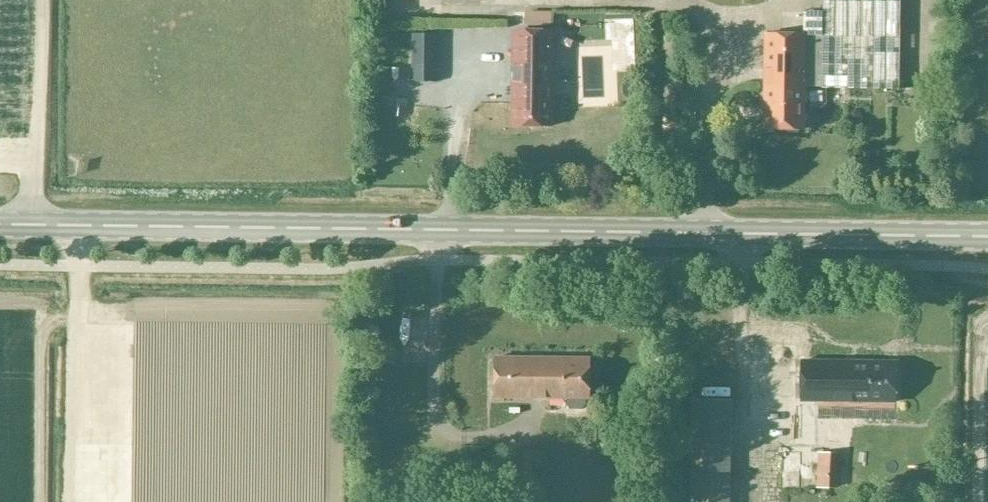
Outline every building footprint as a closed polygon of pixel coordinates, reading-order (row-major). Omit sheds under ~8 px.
[(899,89),(900,1),(823,0),(823,13),(804,13),(804,35),(765,35),(764,129),(804,129),(805,87),(822,87),(822,88),(899,89)] [(553,126),(554,31),(514,31),(513,125),(553,126)] [(586,399),(589,399),(590,359),(495,358),(495,397),(566,399),(566,405),(570,410),(582,410),(586,405),(586,399)] [(801,401),(896,403),(896,363),(802,361),(801,401)] [(694,400),(692,501),(729,501),(731,400),(694,400)] [(837,489),(839,454),(818,453),(817,488),(837,489)]
